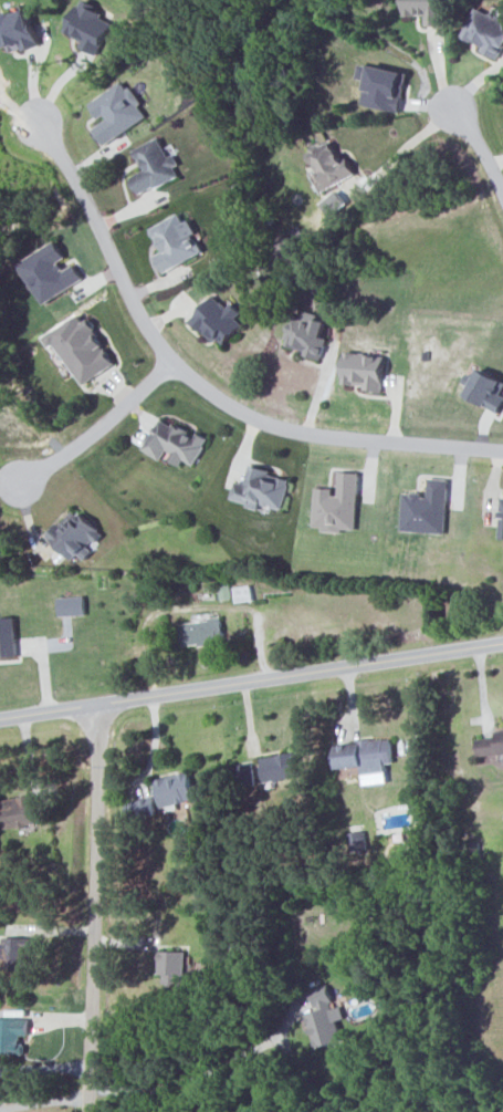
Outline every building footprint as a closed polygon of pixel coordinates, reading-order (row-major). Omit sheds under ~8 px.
[(102,18),(106,9),(85,0),(79,0),(65,31),(83,39),(80,46),(99,53),(112,22),(102,18)] [(502,50),(502,10),(494,6),(491,13),(476,6),(462,35),(484,45),(482,50),(499,58),(502,50)] [(8,45),(10,51),(38,45),(29,7),(0,13),(0,46),(8,45)] [(361,102),(400,111),(408,72),(370,63),(361,102)] [(103,144),(148,116),(124,79),(89,101),(101,120),(92,126),(103,144)] [(134,148),(144,169),(131,175),(140,194),(182,174),(173,154),(168,156),(159,136),(134,148)] [(325,188),(356,175),(349,159),(343,161),(332,138),(308,149),(325,188)] [(164,272),(203,251),(194,233),(197,232),(190,218),(185,221),(181,212),(153,227),(164,250),(155,255),(164,272)] [(42,303),(84,279),(75,263),(65,269),(60,260),(66,257),(57,241),(19,262),(42,303)] [(221,347),(246,320),(229,305),(228,307),(214,294),(191,319),(221,347)] [(321,357),(327,338),(321,336),(327,318),(303,311),(300,319),(292,316),(283,346),(321,357)] [(82,384),(116,362),(88,318),(84,320),(79,313),(44,336),(51,346),(57,343),(82,384)] [(385,355),(345,351),(342,383),(364,385),(364,390),(382,391),(385,355)] [(502,389),(502,379),(479,367),(465,394),(499,412),(502,405),(502,395),(500,394),(502,389)] [(194,465),(209,438),(198,432),(195,436),(161,416),(142,449),(161,459),(164,453),(181,463),(184,459),(194,465)] [(290,479),(270,474),(271,469),(251,464),(246,483),(236,481),(231,500),(259,507),(260,503),(283,508),(290,479)] [(315,487),(313,529),(343,531),(343,529),(356,530),(359,472),(338,471),(337,488),(315,487)] [(448,480),(429,478),(429,494),(403,493),(401,531),(445,533),(448,480)] [(72,559),(77,553),(83,559),(105,536),(75,507),(47,536),(72,559)] [(59,615),(86,614),(85,595),(58,596),(59,615)] [(15,616),(0,617),(0,658),(17,657),(15,616)] [(224,642),(222,618),(180,622),(183,646),(224,642)] [(392,739),(335,742),(336,768),(362,766),(363,773),(386,772),(385,763),(393,763),(392,739)] [(265,788),(275,787),(274,781),(299,777),(295,752),(261,757),(265,788)] [(195,799),(189,772),(155,779),(161,806),(195,799)] [(32,795),(0,799),(0,801),(3,827),(35,824),(32,795)] [(157,812),(152,796),(133,801),(138,818),(157,812)] [(31,937),(3,937),(3,954),(3,968),(30,968),(31,937)] [(185,984),(185,951),(159,951),(158,975),(164,975),(164,984),(185,984)] [(343,1041),(337,1020),(345,1017),(341,1006),(334,1008),(330,991),(312,996),(317,1013),(308,1015),(317,1048),(343,1041)] [(25,1054),(26,1018),(0,1017),(0,1053),(25,1054)]
